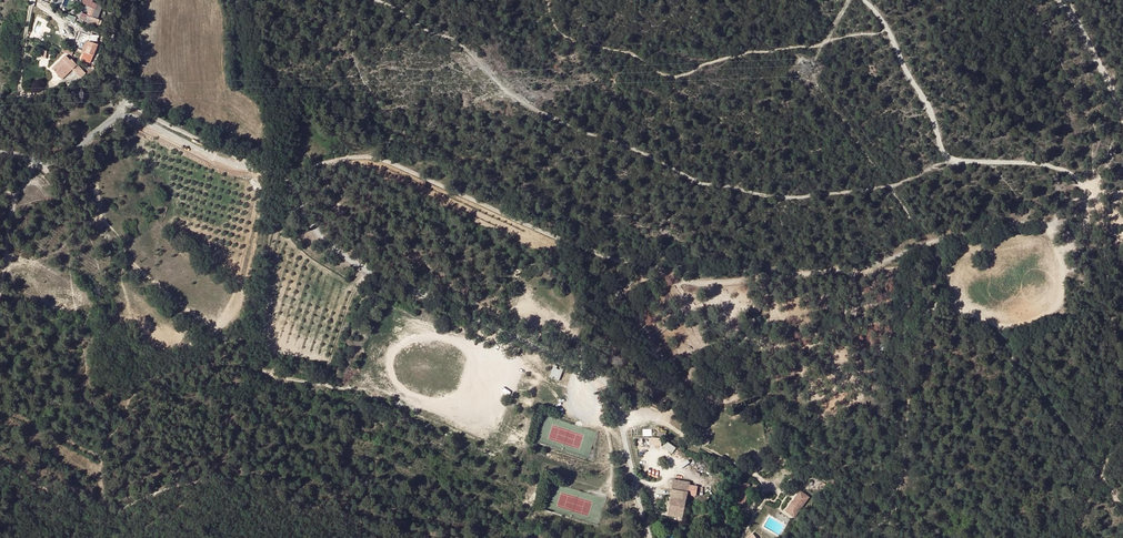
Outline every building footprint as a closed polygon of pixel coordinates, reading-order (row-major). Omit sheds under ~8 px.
[(88,0),(86,0),(84,5),(90,7),(87,15),(85,20),(98,25),(100,19),(97,18),(100,11),(98,10),(100,6),(96,5),(97,4),(88,0)] [(91,63),(99,39),(90,36),(88,41),(90,33),(81,30),(75,50),(84,52),(86,53),(85,55),(83,55),(81,60),(91,63)] [(72,70),(80,78),(85,73),(71,59),(70,60),(66,55),(62,59),(64,62),(60,66),(57,63),(51,68),(62,79),(72,70)] [(557,366),(554,365),(549,376),(552,378),(553,376),(557,378),(556,379),(558,380),(564,368),(561,367),(560,369),(556,368),(557,366)] [(683,517),(686,502),(687,495),(689,483),(673,480),(667,515),(683,517)] [(748,484),(738,482),(733,506),(743,508),(748,484)] [(689,483),(687,495),(694,496),(697,484),(689,483)] [(809,498),(800,491),(786,510),(794,517),(809,498)]
